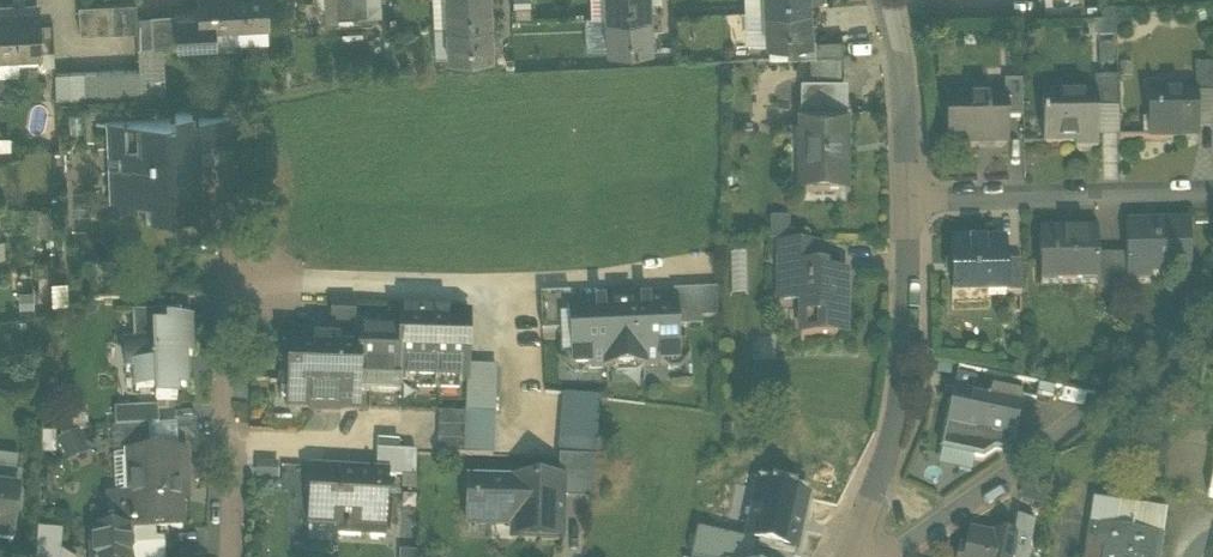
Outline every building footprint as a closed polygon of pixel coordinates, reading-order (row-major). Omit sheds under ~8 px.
[(199,13),(200,26),(208,25),(233,24),(232,0),(199,0),(199,13)] [(233,24),(267,22),(266,0),(232,0),(233,24)] [(323,4),(324,26),(339,25),(339,18),(338,0),(323,0),(323,4)] [(353,17),(352,0),(338,0),(339,18),(353,17)] [(368,16),(367,0),(352,0),(353,17),(368,16)] [(368,16),(382,15),(381,0),(367,0),(368,16)] [(446,9),(446,0),(432,0),(434,24),(447,23),(446,9)] [(453,23),(490,21),(489,0),(452,0),(452,9),(446,9),(447,23),(453,23)] [(605,0),(590,0),(591,16),(606,15),(605,2),(605,0)] [(648,0),(610,0),(610,2),(605,2),(606,15),(611,15),(649,13),(648,0)] [(765,8),(764,0),(744,0),(744,9),(747,9),(765,8)] [(123,31),(138,31),(137,17),(136,2),(122,3),(123,31)] [(95,33),(109,32),(108,3),(93,4),(95,33)] [(109,32),(123,31),(122,3),(108,3),(109,32)] [(80,33),(95,33),(93,4),(79,5),(80,33)] [(18,55),(40,54),(37,5),(0,7),(0,56),(18,55)] [(810,38),(809,6),(765,8),(747,9),(749,41),(768,40),(789,39),(810,38)] [(1096,11),(1096,23),(1097,23),(1113,22),(1113,11),(1096,11)] [(1113,22),(1097,23),(1098,38),(1117,38),(1116,11),(1113,11),(1113,22)] [(208,42),(208,25),(200,26),(199,13),(178,15),(179,43),(208,42)] [(651,46),(649,13),(611,15),(612,33),(607,33),(608,48),(651,46)] [(178,15),(137,17),(138,31),(139,45),(163,44),(179,43),(178,15)] [(606,15),(591,16),(584,16),(586,49),(608,48),(607,33),(606,15)] [(492,54),(490,21),(453,23),(454,41),(448,41),(448,56),(492,54)] [(267,22),(233,24),(234,43),(268,42),(267,22)] [(448,56),(448,41),(447,23),(434,24),(435,57),(448,56)] [(810,38),(789,39),(789,56),(810,55),(816,55),(815,40),(810,40),(810,38)] [(815,40),(816,55),(841,54),(843,54),(842,38),(815,40)] [(768,57),(789,56),(789,39),(768,40),(768,57)] [(140,69),(142,97),(166,96),(163,44),(139,45),(140,69)] [(1114,67),(1113,45),(1097,46),(1098,68),(1114,67)] [(810,55),(810,76),(841,76),(841,54),(816,55),(810,55)] [(0,56),(0,74),(19,73),(18,55),(0,56)] [(1199,96),(1212,96),(1212,63),(1195,63),(1196,93),(1196,96),(1199,96)] [(114,99),(127,98),(126,69),(112,70),(114,99)] [(140,69),(126,69),(127,98),(142,97),(140,69)] [(100,99),(114,99),(112,70),(98,71),(100,99)] [(72,101),(85,100),(84,71),(70,72),(72,101)] [(100,99),(98,71),(84,71),(85,100),(100,99)] [(70,72),(56,73),(57,101),(72,101),(70,72)] [(800,77),(800,106),(841,106),(846,106),(846,76),(841,76),(810,76),(800,77)] [(1094,94),(1094,109),(1118,109),(1118,79),(1090,80),(1090,94),(1094,94)] [(1003,100),(1004,120),(1023,120),(1022,82),(1003,82),(1003,100)] [(1147,94),(1148,137),(1200,136),(1200,129),(1199,96),(1196,96),(1196,93),(1147,94)] [(1075,140),(1075,146),(1095,146),(1094,138),(1094,109),(1094,94),(1090,94),(1041,95),(1041,141),(1075,140)] [(1199,96),(1200,129),(1212,128),(1212,96),(1199,96)] [(946,109),(947,146),(1004,144),(1004,120),(1003,100),(970,101),(971,108),(946,109)] [(805,194),(846,194),(846,157),(841,157),(841,106),(800,106),(799,106),(799,142),(813,142),(813,157),(805,157),(805,194)] [(1119,138),(1118,109),(1094,109),(1094,138),(1119,138)] [(166,199),(167,210),(196,209),(194,158),(194,143),(193,143),(192,116),(194,116),(193,110),(176,110),(176,117),(113,119),(114,147),(125,146),(125,167),(115,168),(116,193),(133,193),(132,183),(152,182),(153,199),(166,199)] [(192,116),(193,143),(194,143),(234,142),(233,115),(194,116),(192,116)] [(235,156),(234,142),(194,143),(194,158),(235,156)] [(813,142),(799,142),(798,194),(805,194),(805,157),(813,157),(813,142)] [(53,209),(27,208),(26,234),(51,235),(53,209)] [(770,219),(770,242),(790,242),(791,219),(770,219)] [(1126,256),(1126,279),(1130,279),(1149,279),(1149,264),(1190,264),(1189,223),(1125,224),(1126,256)] [(1040,234),(1041,284),(1078,284),(1078,270),(1097,270),(1097,256),(1097,233),(1040,234)] [(984,285),(984,294),(1007,293),(1006,264),(1005,241),(948,243),(949,285),(984,285)] [(780,270),(816,270),(816,248),(778,247),(777,249),(780,249),(780,270)] [(1098,289),(1112,289),(1112,256),(1097,256),(1097,270),(1097,284),(1098,289)] [(1126,256),(1112,256),(1112,289),(1131,289),(1130,279),(1126,279),(1126,256)] [(1006,264),(1007,293),(1022,293),(1021,263),(1006,264)] [(1190,278),(1190,264),(1149,264),(1149,279),(1190,278)] [(800,337),(833,338),(833,336),(845,336),(846,296),(844,296),(844,279),(846,279),(846,276),(825,276),(825,270),(816,270),(780,270),(777,270),(777,305),(780,305),(780,304),(782,304),(782,303),(801,303),(800,337)] [(1097,284),(1097,270),(1078,270),(1078,284),(1097,284)] [(950,294),(984,294),(984,285),(949,285),(950,294)] [(673,291),(673,299),(675,299),(676,327),(702,326),(702,319),(716,318),(717,290),(673,291)] [(571,332),(573,371),(678,366),(676,327),(675,299),(673,299),(631,301),(630,293),(613,294),(614,302),(571,303),(570,304),(571,332)] [(542,334),(571,332),(570,304),(571,303),(571,296),(541,297),(542,334)] [(334,324),(357,324),(357,304),(335,304),(334,324)] [(155,392),(156,401),(177,400),(177,390),(186,390),(184,357),(192,356),(190,323),(179,323),(178,311),(132,314),(134,342),(125,343),(127,374),(135,373),(136,393),(155,392)] [(401,313),(400,334),(402,334),(401,381),(466,383),(468,383),(468,367),(470,315),(401,313)] [(358,410),(358,392),(359,333),(354,333),(354,343),(340,343),(341,341),(313,340),(313,342),(291,342),(290,363),(281,363),(281,369),(288,369),(287,381),(281,381),(281,386),(289,387),(289,408),(311,409),(311,411),(338,412),(338,410),(358,410)] [(400,334),(359,333),(358,392),(401,394),(401,381),(402,334),(400,334)] [(466,383),(466,414),(495,415),(497,368),(468,367),(468,383),(466,383)] [(956,379),(947,426),(1011,440),(1014,441),(1022,398),(975,388),(976,383),(956,379)] [(564,396),(559,457),(596,459),(601,399),(564,396)] [(115,410),(115,429),(148,427),(159,427),(158,408),(115,410)] [(465,455),(466,414),(439,413),(438,454),(465,455)] [(495,415),(466,414),(465,455),(493,456),(495,415)] [(150,455),(178,454),(177,426),(159,427),(148,427),(150,455)] [(1010,444),(1011,440),(947,426),(941,450),(974,457),(983,459),(996,450),(1001,451),(1010,444)] [(150,455),(148,427),(115,429),(112,429),(114,459),(124,458),(131,458),(131,456),(150,455)] [(91,455),(79,431),(56,442),(67,466),(91,455)] [(974,457),(941,450),(938,467),(970,474),(974,457)] [(388,478),(416,479),(416,453),(377,451),(376,476),(388,477),(388,478)] [(161,545),(154,546),(153,531),(182,530),(180,480),(187,479),(186,454),(178,454),(150,455),(131,456),(131,458),(133,497),(125,497),(115,498),(112,498),(114,533),(91,534),(92,552),(95,552),(95,556),(162,556),(161,545)] [(560,492),(593,493),(596,459),(559,457),(558,482),(560,482),(560,492)] [(17,475),(19,460),(0,458),(0,472),(17,475)] [(124,458),(114,459),(115,498),(125,497),(124,458)] [(124,458),(125,497),(133,497),(131,458),(124,458)] [(280,465),(256,464),(255,481),(278,483),(280,465)] [(17,475),(0,472),(0,512),(10,513),(13,495),(19,496),(22,475),(17,475)] [(339,537),(385,539),(388,478),(388,477),(376,476),(311,472),(311,474),(316,475),(314,521),(309,521),(309,523),(339,524),(339,537)] [(518,541),(558,542),(560,499),(560,492),(560,482),(558,482),(519,481),(519,483),(468,482),(467,504),(474,504),(474,509),(483,509),(483,506),(490,507),(490,515),(519,516),(518,541)] [(1020,502),(1046,509),(1050,489),(1032,485),(1022,490),(1020,502)] [(806,498),(761,487),(748,542),(758,544),(793,552),(806,498)] [(560,492),(560,499),(592,500),(593,493),(560,492)] [(10,513),(17,514),(19,496),(13,495),(10,513)] [(1167,512),(1093,501),(1085,556),(1160,556),(1167,512)] [(10,513),(0,512),(0,543),(13,544),(17,514),(10,513)] [(1035,521),(1017,518),(1013,536),(991,531),(990,536),(971,532),(967,550),(961,549),(959,556),(1028,556),(1035,521)] [(339,524),(309,523),(308,543),(338,545),(339,537),(339,524)] [(697,530),(691,556),(755,556),(758,544),(748,542),(697,530)] [(61,552),(62,533),(38,531),(37,556),(61,556),(61,552)]
